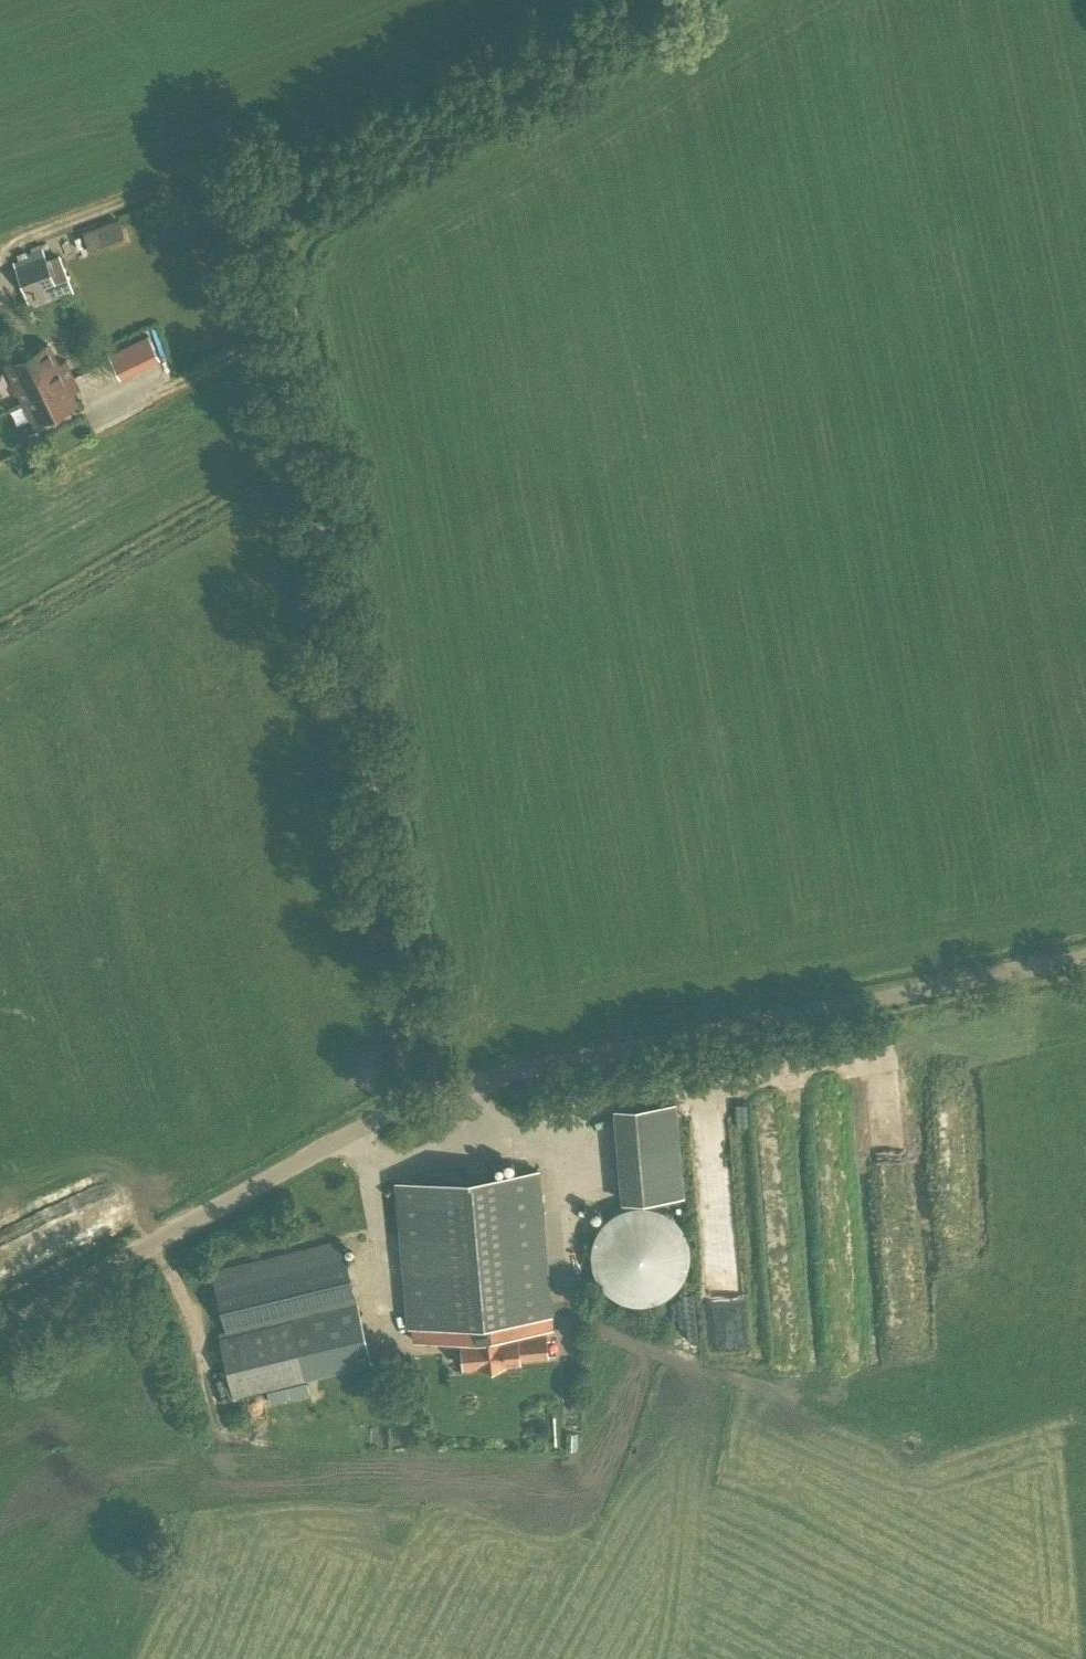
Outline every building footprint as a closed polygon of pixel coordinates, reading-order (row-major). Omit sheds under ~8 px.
[(89,251),(126,238),(119,219),(82,231),(89,251)] [(46,258),(44,252),(13,263),(30,308),(74,291),(59,253),(46,258)] [(160,358),(148,334),(108,353),(112,360),(120,377),(160,358)] [(52,387),(73,377),(65,360),(57,364),(47,343),(7,363),(25,401),(37,395),(39,398),(46,394),(43,388),(51,385),(52,387)] [(37,395),(25,401),(36,423),(77,404),(71,392),(79,388),(73,377),(52,387),(51,385),(43,388),(46,394),(39,398),(37,395)] [(617,1107),(624,1200),(624,1202),(681,1198),(674,1102),(617,1107)] [(551,1329),(537,1175),(537,1169),(401,1181),(410,1276),(411,1276),(417,1341),(461,1337),(463,1367),(548,1359),(546,1329),(551,1329)] [(684,1231),(681,1225),(677,1220),(672,1216),(666,1212),(659,1208),(652,1205),(645,1204),(638,1204),(632,1205),(625,1206),(619,1209),(613,1212),(608,1216),(603,1220),(599,1225),(596,1231),(593,1237),(591,1244),(591,1250),(591,1257),(591,1263),(593,1270),(596,1276),(599,1282),(603,1287),(608,1291),(613,1295),(621,1299),(628,1302),(635,1303),(641,1303),(648,1302),(654,1301),(661,1298),(666,1295),(672,1291),(677,1287),(681,1282),(684,1276),(687,1270),(688,1263),(689,1257),(689,1250),(688,1244),(687,1237),(684,1231)] [(233,1396),(308,1378),(303,1359),(367,1344),(342,1238),(211,1269),(225,1330),(218,1332),(233,1396)]
